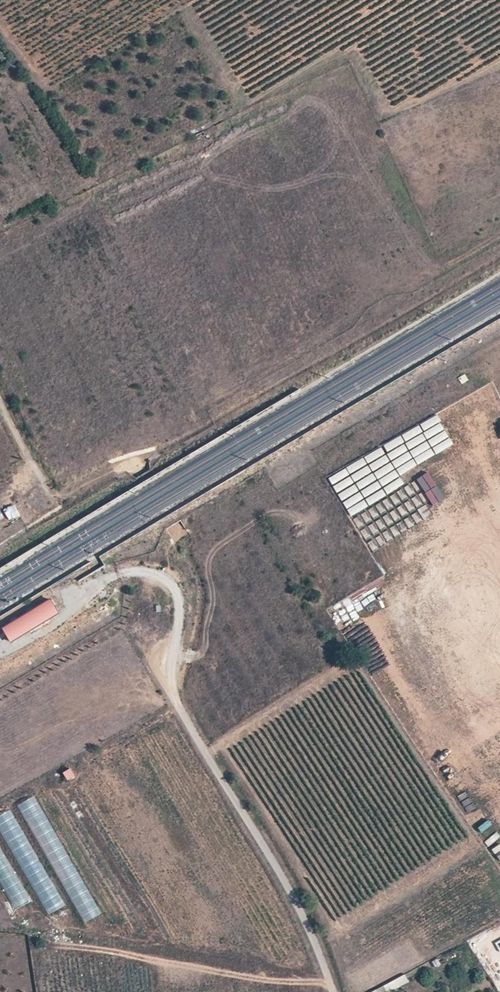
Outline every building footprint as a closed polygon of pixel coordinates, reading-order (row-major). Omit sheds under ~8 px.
[(175,541),(188,533),(180,521),(167,528),(175,541)] [(48,602),(1,631),(10,644),(56,616),(48,602)] [(63,771),(67,779),(74,775),(70,768),(63,771)]
